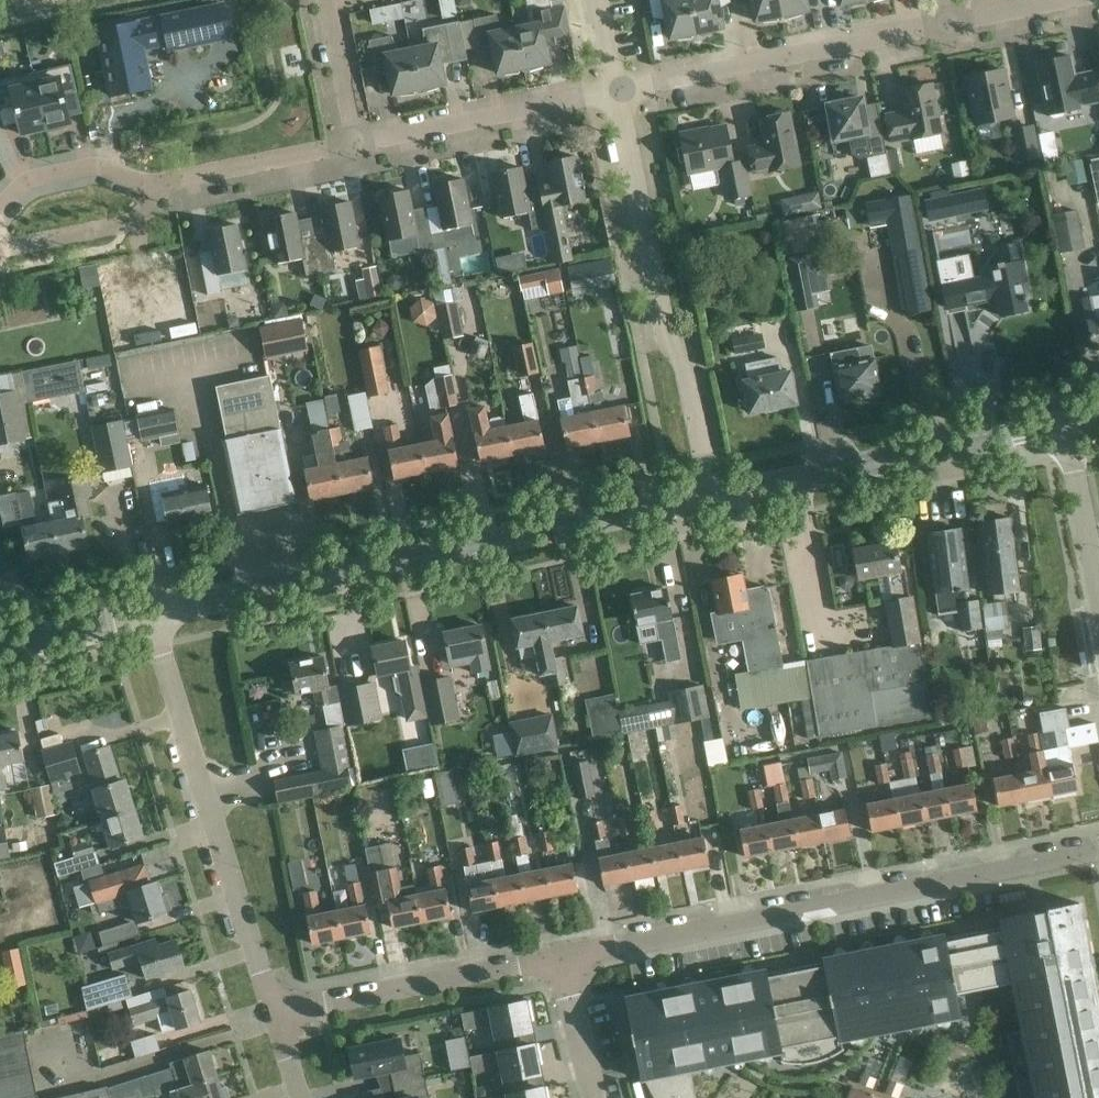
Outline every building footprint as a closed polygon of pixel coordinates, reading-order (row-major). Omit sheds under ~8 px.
[(370,8),(374,24),(405,17),(401,0),(370,8)] [(515,28),(523,67),(549,62),(546,49),(572,44),(565,7),(552,10),(550,0),(526,0),(528,9),(528,25),(515,28)] [(652,12),(664,10),(670,38),(696,32),(690,0),(649,0),(652,12)] [(696,32),(722,27),(716,0),(690,0),(696,32)] [(755,20),(782,15),(778,0),(751,0),(755,20)] [(807,10),(805,0),(778,0),(782,15),(807,10)] [(896,10),(916,9),(916,0),(896,0),(896,10)] [(98,30),(111,95),(150,87),(142,49),(168,43),(169,49),(229,37),(223,4),(98,30)] [(473,19),(474,26),(479,47),(492,45),(497,73),(523,67),(515,28),(503,30),(496,16),(496,14),(473,19)] [(452,53),(450,43),(463,40),(459,22),(423,29),(423,30),(423,46),(410,49),(418,89),(444,83),(439,55),(452,53)] [(393,94),(418,89),(410,49),(398,51),(392,37),(392,35),(390,36),(368,40),(374,68),(387,66),(393,94)] [(1080,105),(1098,101),(1092,71),(1074,75),(1070,55),(1036,62),(1046,114),(1081,107),(1080,105)] [(58,67),(32,73),(46,129),(71,124),(69,116),(64,95),(77,92),(71,64),(58,67)] [(1003,69),(966,77),(976,124),(1013,116),(1003,69)] [(0,81),(0,109),(15,106),(21,134),(46,129),(32,73),(0,81)] [(931,84),(902,89),(906,110),(885,114),(889,136),(891,142),(941,132),(931,84)] [(886,153),(881,129),(877,108),(864,110),(862,98),(827,105),(832,127),(827,128),(831,144),(849,140),(852,154),(859,158),(873,155),(877,177),(891,174),(886,153)] [(764,144),(748,147),(752,169),(753,172),(769,169),(770,170),(799,164),(793,134),(789,112),(759,118),(764,144)] [(821,115),(807,117),(810,135),(824,132),(821,115)] [(95,122),(80,125),(83,141),(98,137),(95,122)] [(744,160),(732,163),(725,125),(680,134),(688,173),(724,166),(730,198),(751,194),(748,182),(744,160)] [(1020,161),(1038,158),(1032,126),(1014,130),(1020,161)] [(1044,160),(1059,158),(1055,130),(1041,132),(1044,160)] [(539,190),(547,227),(555,263),(569,260),(558,206),(584,200),(575,155),(547,161),(553,187),(539,190)] [(1090,159),(1091,163),(1089,164),(1098,204),(1098,157),(1090,159)] [(967,160),(951,163),(954,179),(970,175),(967,160)] [(532,230),(540,228),(547,227),(539,190),(526,192),(520,167),(492,172),(502,217),(528,212),(532,230)] [(426,213),(431,236),(434,250),(441,286),(451,283),(445,247),(459,244),(455,227),(471,223),(467,200),(462,178),(434,184),(440,210),(426,213)] [(379,195),(389,240),(417,234),(407,189),(379,195)] [(821,207),(818,191),(802,194),(805,210),(821,207)] [(953,194),(924,200),(928,221),(957,215),(953,194)] [(911,196),(867,205),(870,223),(887,220),(903,315),(931,310),(921,248),(911,196)] [(793,197),(780,200),(784,216),(797,213),(793,197)] [(332,252),(358,246),(349,201),(322,207),(327,232),(313,235),(321,272),(336,269),(332,252)] [(835,206),(817,210),(820,221),(833,218),(837,217),(835,206)] [(1054,217),(1056,230),(1060,251),(1084,247),(1079,225),(1078,211),(1054,217)] [(294,212),(267,218),(276,263),(302,258),(306,275),(321,272),(313,235),(300,238),(294,212)] [(817,214),(777,222),(784,257),(825,249),(823,240),(837,237),(833,218),(820,221),(819,221),(817,214)] [(208,295),(223,292),(219,274),(246,269),(241,246),(237,224),(209,230),(214,256),(201,258),(208,295)] [(419,253),(434,250),(431,236),(416,239),(419,253)] [(1025,295),(1023,296),(1020,282),(1025,281),(1018,245),(999,249),(1003,267),(982,271),(984,277),(943,286),(947,307),(998,297),(1001,315),(1026,310),(1024,301),(1026,300),(1025,295)] [(822,251),(784,258),(794,311),(819,306),(816,292),(813,277),(826,274),(822,251)] [(511,253),(497,256),(499,269),(514,267),(511,253)] [(611,258),(567,266),(572,294),(616,287),(611,258)] [(126,274),(132,307),(162,301),(164,313),(182,309),(173,265),(126,274)] [(363,293),(378,293),(376,268),(362,268),(363,293)] [(558,268),(518,277),(521,291),(523,291),(546,286),(548,295),(563,291),(558,268)] [(840,300),(863,293),(856,269),(833,276),(840,300)] [(82,277),(85,289),(100,286),(101,288),(121,284),(118,271),(82,277)] [(464,335),(455,288),(433,292),(442,340),(464,335)] [(315,294),(310,305),(322,310),(327,299),(315,294)] [(1098,348),(1098,295),(1082,298),(1086,321),(1087,321),(1093,349),(1098,348)] [(423,298),(408,303),(416,325),(430,320),(423,298)] [(285,300),(270,304),(274,319),(274,320),(289,316),(285,300)] [(230,329),(257,323),(256,317),(247,320),(246,318),(239,320),(238,316),(228,319),(230,329)] [(302,319),(258,327),(266,359),(308,350),(302,319)] [(734,339),(732,340),(734,353),(764,347),(762,335),(760,335),(757,321),(731,327),(734,339)] [(473,339),(468,353),(483,359),(488,344),(473,339)] [(532,342),(513,346),(519,375),(538,371),(532,342)] [(370,396),(390,392),(381,347),(361,351),(370,396)] [(838,400),(861,396),(861,397),(881,393),(874,360),(861,362),(858,349),(830,354),(833,366),(832,366),(838,400)] [(744,382),(750,412),(795,402),(790,374),(782,375),(779,358),(744,365),(747,382),(744,382)] [(79,360),(22,372),(28,403),(85,392),(81,369),(79,360)] [(0,375),(0,444),(33,437),(20,372),(11,374),(11,373),(0,375)] [(456,406),(451,374),(435,377),(441,408),(456,406)] [(270,376),(216,387),(227,439),(222,440),(237,514),(296,502),(286,457),(282,435),(270,376)] [(584,377),(592,413),(598,441),(629,435),(623,406),(606,410),(602,391),(597,392),(594,376),(584,377)] [(571,397),(557,400),(561,419),(567,448),(598,441),(592,413),(584,377),(568,381),(571,397)] [(365,392),(348,395),(355,431),(372,427),(365,392)] [(103,393),(91,396),(94,407),(105,404),(103,393)] [(338,394),(327,395),(328,415),(338,415),(338,394)] [(501,417),(504,428),(509,455),(545,447),(540,420),(537,421),(533,397),(520,400),(525,423),(507,427),(505,417),(501,417)] [(475,433),(476,439),(480,461),(509,455),(504,428),(501,417),(500,416),(491,418),(487,423),(485,423),(482,408),(470,410),(475,433)] [(135,417),(140,442),(160,438),(162,447),(179,443),(173,410),(135,417)] [(435,443),(420,445),(426,472),(459,465),(453,439),(452,439),(447,415),(430,419),(435,443)] [(121,420),(91,427),(100,471),(130,465),(121,420)] [(394,478),(426,472),(420,445),(401,449),(396,426),(384,428),(394,478)] [(342,441),(339,427),(329,428),(336,463),(342,493),(373,487),(367,457),(353,460),(348,439),(342,441)] [(342,493),(336,463),(329,428),(309,432),(315,467),(305,470),(311,499),(342,493)] [(160,483),(165,506),(169,528),(212,519),(205,485),(186,489),(183,478),(160,483)] [(61,486),(64,500),(48,503),(51,522),(58,551),(88,545),(82,516),(90,515),(86,493),(84,481),(61,486)] [(30,492),(17,494),(24,527),(23,527),(29,557),(58,551),(51,522),(37,525),(30,492)] [(978,522),(987,593),(1019,589),(1010,518),(978,522)] [(959,612),(962,630),(982,627),(978,599),(967,600),(966,587),(968,587),(960,528),(927,533),(938,614),(959,612)] [(806,660),(819,736),(933,717),(912,597),(909,597),(904,569),(899,570),(894,542),(854,549),(859,578),(886,574),(891,600),(885,601),(893,645),(806,660)] [(809,738),(819,736),(806,660),(781,664),(774,628),(775,628),(767,586),(744,591),(741,573),(712,579),(719,611),(710,612),(717,644),(744,639),(750,671),(735,674),(741,708),(802,698),(809,738)] [(842,575),(838,580),(839,586),(844,590),(850,589),(854,584),(853,578),(848,574),(842,575)] [(666,588),(630,595),(637,626),(656,622),(659,640),(661,639),(666,663),(681,660),(676,635),(674,635),(671,619),(673,619),(666,588)] [(988,638),(1003,636),(1002,629),(1009,627),(1005,601),(983,604),(988,638)] [(544,612),(550,641),(551,646),(560,644),(559,640),(583,635),(577,606),(544,612)] [(517,648),(518,648),(520,657),(535,654),(540,677),(550,675),(565,671),(562,657),(554,659),(551,646),(550,641),(544,612),(511,619),(517,648)] [(481,625),(444,633),(450,665),(471,661),(473,674),(489,670),(486,652),(481,625)] [(1022,627),(1026,651),(1041,649),(1038,626),(1022,627)] [(400,694),(406,722),(428,717),(421,683),(415,684),(411,667),(410,667),(404,640),(372,647),(378,676),(392,673),(396,691),(400,694)] [(278,803),(300,798),(318,794),(318,793),(356,786),(337,684),(328,686),(322,657),(291,663),(297,694),(314,690),(317,707),(323,706),(327,729),(315,731),(323,771),(274,781),(278,803)] [(552,687),(567,684),(565,671),(550,675),(552,687)] [(423,681),(431,724),(460,719),(451,675),(423,681)] [(487,683),(491,702),(501,700),(497,680),(487,683)] [(340,690),(347,726),(380,719),(373,684),(340,690)] [(669,694),(675,724),(675,723),(709,717),(703,687),(669,694)] [(647,704),(618,710),(623,731),(623,734),(627,733),(640,730),(652,728),(647,704)] [(618,712),(603,715),(606,735),(622,732),(618,712)] [(1044,718),(1046,731),(1054,729),(1057,747),(1056,747),(1059,765),(1046,768),(1051,795),(1058,793),(1059,797),(1068,795),(1067,791),(1077,789),(1065,727),(1068,727),(1065,713),(1044,718)] [(557,747),(551,714),(510,722),(516,756),(557,747)] [(985,715),(971,718),(975,734),(988,731),(985,715)] [(675,724),(655,727),(658,741),(678,737),(675,723),(675,724)] [(1074,729),(1078,748),(1098,743),(1095,723),(1076,727),(1076,729),(1074,729)] [(0,735),(0,789),(7,788),(4,773),(10,772),(8,763),(25,760),(19,732),(0,735)] [(1033,770),(1020,773),(1025,800),(1032,799),(1033,802),(1042,800),(1041,797),(1051,795),(1046,768),(1039,732),(1026,734),(1033,770)] [(708,765),(729,762),(725,736),(704,739),(708,765)] [(1001,739),(1005,759),(1017,756),(1013,737),(1001,739)] [(43,750),(52,782),(82,774),(73,741),(43,750)] [(432,743),(402,748),(406,770),(436,764),(432,743)] [(120,781),(109,746),(84,754),(95,789),(93,789),(102,818),(134,808),(125,779),(120,781)] [(964,747),(952,750),(956,767),(968,765),(964,747)] [(877,778),(878,784),(890,781),(886,763),(881,764),(878,749),(858,753),(864,780),(877,778)] [(807,758),(808,766),(810,773),(829,769),(831,779),(846,776),(842,751),(807,758)] [(927,754),(925,755),(928,773),(929,773),(941,771),(938,752),(937,752),(927,754)] [(900,760),(904,779),(917,776),(912,757),(900,760)] [(588,762),(572,765),(579,799),(595,796),(588,762)] [(797,768),(804,799),(815,796),(810,773),(808,766),(797,768)] [(452,770),(434,773),(441,806),(459,802),(452,770)] [(1025,800),(1020,773),(993,778),(998,805),(1025,800)] [(797,846),(792,819),(793,819),(785,783),(773,785),(780,821),(765,824),(771,851),(797,846)] [(945,788),(950,815),(977,810),(971,783),(945,788)] [(38,818),(55,815),(49,786),(32,789),(38,818)] [(760,788),(747,791),(751,810),(764,807),(760,788)] [(950,815),(945,788),(918,793),(924,820),(950,815)] [(892,799),(898,825),(924,820),(918,793),(892,799)] [(892,799),(866,804),(871,831),(898,825),(892,799)] [(669,807),(673,825),(685,823),(681,804),(669,807)] [(111,847),(122,844),(143,837),(134,808),(102,818),(111,847)] [(654,809),(643,812),(647,831),(658,828),(654,809)] [(844,809),(817,814),(823,841),(850,835),(844,809)] [(441,813),(447,841),(460,838),(454,811),(441,813)] [(62,812),(56,823),(67,829),(73,818),(62,812)] [(621,836),(633,833),(629,814),(616,817),(621,836)] [(792,819),(797,846),(823,841),(817,814),(793,819),(792,819)] [(591,822),(599,863),(603,885),(630,879),(624,853),(611,856),(607,836),(606,837),(603,820),(591,822)] [(740,835),(744,856),(771,851),(765,824),(739,830),(740,835)] [(11,857),(5,826),(0,827),(0,858),(11,857)] [(550,830),(538,833),(542,851),(553,849),(550,830)] [(512,838),(516,857),(528,855),(524,836),(512,838)] [(677,843),(682,869),(709,864),(703,837),(677,843)] [(26,841),(12,843),(14,852),(28,849),(26,841)] [(91,841),(71,847),(74,859),(95,852),(91,841)] [(489,862),(493,880),(498,906),(525,901),(520,875),(506,878),(499,841),(487,843),(491,862),(489,862)] [(378,845),(365,848),(370,873),(375,898),(386,896),(387,901),(387,902),(388,906),(392,927),(422,921),(415,888),(414,888),(414,884),(400,887),(398,874),(396,865),(391,843),(378,845)] [(651,848),(656,874),(682,869),(677,843),(651,848)] [(315,863),(340,860),(338,846),(313,848),(315,863)] [(460,849),(468,890),(472,911),(498,906),(493,880),(489,862),(476,865),(472,846),(460,849)] [(630,879),(656,874),(651,848),(624,853),(630,879)] [(35,892),(54,888),(46,854),(28,858),(35,892)] [(74,858),(54,864),(58,877),(59,877),(74,872),(78,871),(74,859),(74,858)] [(288,862),(293,888),(309,885),(304,859),(288,862)] [(80,907),(97,901),(150,884),(144,864),(91,881),(74,886),(80,907)] [(572,865),(546,870),(551,895),(577,890),(572,865)] [(432,884),(415,888),(422,921),(451,915),(446,894),(446,890),(445,890),(440,866),(428,868),(432,884)] [(546,870),(520,875),(525,901),(551,895),(546,870)] [(150,884),(97,901),(98,904),(100,911),(101,914),(122,908),(123,910),(132,907),(137,921),(100,933),(104,945),(104,947),(119,943),(142,936),(137,922),(145,919),(166,912),(166,911),(161,896),(157,882),(150,884)] [(371,931),(366,910),(361,882),(349,884),(353,908),(336,911),(341,937),(371,931)] [(317,890),(303,893),(307,916),(306,916),(312,943),(341,937),(336,911),(322,914),(317,890)] [(1078,902),(1046,908),(1001,917),(1000,917),(1002,926),(945,937),(944,935),(822,959),(822,961),(766,972),(766,970),(658,991),(625,998),(640,1077),(641,1079),(644,1078),(654,1097),(695,1097),(690,1069),(779,1052),(781,1060),(780,1060),(780,1062),(793,1064),(807,1063),(820,1061),(832,1056),(844,1049),(842,1048),(841,1039),(960,1016),(956,993),(1013,982),(1022,1029),(1010,1032),(1023,1097),(1098,1097),(1098,1006),(1078,902)] [(91,931),(74,936),(79,952),(96,947),(91,931)] [(156,945),(154,939),(108,953),(113,970),(141,961),(146,978),(183,967),(175,939),(156,945)] [(133,999),(127,1001),(134,1024),(158,1017),(162,1032),(176,1028),(200,1021),(190,990),(168,997),(165,989),(133,999)] [(498,1037),(501,1050),(533,1044),(528,1020),(533,1019),(529,1000),(461,1013),(464,1030),(494,1025),(496,1038),(498,1037)] [(24,1030),(0,1035),(0,1097),(37,1097),(24,1030)] [(155,1034),(130,1041),(135,1057),(160,1050),(155,1034)] [(464,1036),(445,1040),(451,1070),(470,1066),(464,1036)] [(350,1048),(355,1077),(388,1071),(391,1086),(425,1079),(420,1053),(402,1056),(399,1038),(393,1040),(392,1037),(380,1040),(380,1042),(350,1048)] [(509,1093),(541,1087),(537,1064),(542,1063),(538,1043),(533,1044),(501,1050),(469,1056),(473,1073),(502,1068),(505,1081),(507,1080),(509,1093)] [(218,1079),(209,1050),(169,1063),(171,1068),(107,1088),(107,1086),(55,1097),(159,1097),(218,1079)] [(862,1073),(858,1082),(872,1088),(876,1078),(863,1073),(862,1073)] [(226,1087),(221,1088),(218,1079),(159,1097),(229,1097),(226,1087)] [(425,1079),(391,1086),(394,1097),(429,1097),(425,1079)] [(884,1093),(897,1097),(898,1097),(903,1084),(891,1079),(889,1079),(884,1093)] [(476,1087),(478,1097),(482,1097),(491,1096),(488,1085),(476,1087)] [(547,1086),(541,1087),(509,1093),(486,1097),(549,1097),(547,1086)] [(882,1097),(871,1093),(870,1094),(852,1087),(848,1097),(882,1097)] [(963,1094),(935,1087),(932,1097),(962,1097),(963,1094)]
